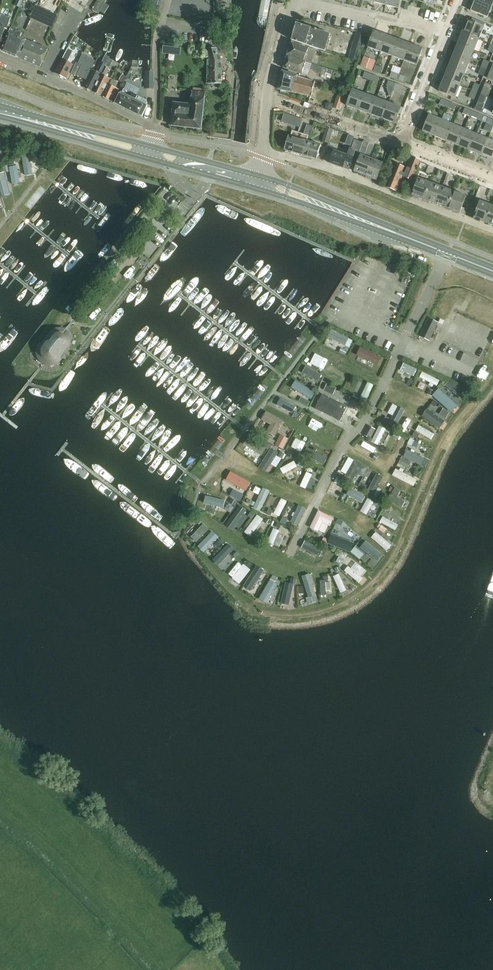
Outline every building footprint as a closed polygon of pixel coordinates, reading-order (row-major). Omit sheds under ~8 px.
[(386,6),(399,9),(401,0),(388,0),(386,6)] [(478,0),(476,0),(472,11),(488,18),(492,6),(478,0)] [(13,25),(26,29),(29,15),(16,12),(13,25)] [(7,30),(11,18),(1,15),(0,18),(0,49),(7,30)] [(463,32),(479,39),(484,27),(468,20),(463,32)] [(291,40),(325,51),(330,34),(297,24),(291,40)] [(200,36),(213,36),(213,27),(200,27),(200,36)] [(18,59),(26,42),(26,41),(28,35),(11,29),(10,32),(1,52),(18,59)] [(380,52),(386,35),(374,31),(368,47),(380,52)] [(474,51),(479,39),(463,32),(458,44),(474,51)] [(398,40),(386,35),(380,52),(392,56),(398,40)] [(404,61),(410,44),(398,40),(392,56),(404,61)] [(26,42),(18,59),(40,68),(47,51),(26,42)] [(287,55),(304,61),(304,60),(311,63),(316,49),(309,46),(308,48),(292,42),(287,55)] [(356,60),(360,45),(353,43),(348,58),(356,60)] [(410,44),(404,61),(416,65),(422,48),(410,44)] [(458,44),(453,56),(469,63),(474,51),(458,44)] [(68,62),(74,51),(68,48),(62,59),(61,61),(55,73),(66,79),(73,65),(68,62)] [(207,59),(207,67),(207,71),(221,72),(221,62),(218,49),(209,49),(209,52),(207,52),(207,59)] [(86,80),(93,66),(95,60),(84,55),(82,54),(78,63),(77,62),(71,74),(77,76),(86,80)] [(282,68),(302,74),(304,67),(312,70),(315,71),(321,73),(323,68),(314,64),(306,61),(306,62),(304,61),(287,55),(282,68)] [(364,56),(360,66),(372,70),(376,61),(364,56)] [(453,56),(449,68),(465,75),(469,63),(453,56)] [(481,67),(487,70),(490,62),(484,59),(481,67)] [(105,67),(105,66),(107,62),(103,61),(98,73),(92,70),(83,88),(92,92),(105,67)] [(375,65),(373,71),(381,74),(383,68),(375,65)] [(105,67),(92,92),(101,96),(110,79),(104,76),(108,68),(105,67)] [(484,77),(487,70),(481,67),(478,74),(484,77)] [(444,80),(460,87),(465,75),(449,68),(444,80)] [(154,71),(145,71),(145,88),(154,88),(154,71)] [(207,83),(222,84),(222,72),(221,72),(207,71),(207,75),(207,83)] [(312,96),(315,82),(282,71),(279,89),(312,96)] [(397,80),(399,74),(392,71),(390,77),(397,80)] [(365,72),(364,73),(362,78),(369,80),(371,74),(365,72)] [(377,83),(380,77),(371,74),(369,80),(377,83)] [(399,74),(397,80),(404,83),(407,77),(399,74)] [(393,89),(395,83),(388,80),(386,86),(393,89)] [(460,87),(444,80),(439,92),(455,99),(460,87)] [(395,83),(393,89),(401,92),(403,86),(395,83)] [(472,90),(477,93),(480,85),(474,83),(472,90)] [(114,103),(120,90),(108,84),(102,97),(114,103)] [(480,94),(486,97),(489,89),(484,87),(480,94)] [(358,110),(364,94),(352,89),(346,106),(358,110)] [(115,104),(141,116),(147,106),(145,105),(147,102),(137,97),(137,96),(124,90),(122,93),(121,93),(115,104)] [(333,108),(339,110),(345,94),(344,94),(345,92),(339,90),(339,92),(338,92),(333,108)] [(474,100),(477,93),(472,90),(469,98),(474,100)] [(172,126),(202,129),(205,92),(191,91),(191,102),(188,102),(188,104),(173,103),(172,114),(172,126)] [(371,114),(376,98),(364,94),(358,110),(371,114)] [(483,104),(486,97),(480,94),(478,101),(483,104)] [(383,119),(389,102),(376,98),(371,114),(383,119)] [(439,104),(446,107),(449,101),(441,98),(439,104)] [(454,110),(456,104),(449,101),(446,107),(454,110)] [(389,102),(383,119),(395,123),(401,107),(389,102)] [(462,114),(470,117),(472,111),(465,108),(462,114)] [(477,120),(479,114),(480,114),(472,111),(470,117),(477,120)] [(288,123),(290,116),(284,114),(282,121),(288,123)] [(423,131),(435,136),(442,119),(430,114),(429,114),(422,131),(423,131)] [(435,136),(447,141),(453,124),(442,119),(435,136)] [(447,141),(459,146),(465,129),(453,124),(447,141)] [(459,146),(470,151),(477,134),(465,129),(459,146)] [(307,139),(303,138),(303,136),(292,132),(291,136),(289,136),(285,150),(302,155),(307,141),(306,141),(307,139)] [(488,139),(477,134),(470,151),(482,155),(488,139)] [(488,139),(482,155),(492,160),(492,141),(488,139)] [(307,141),(302,155),(316,159),(320,145),(307,141)] [(364,141),(363,141),(360,152),(365,154),(369,143),(368,143),(364,141)] [(350,168),(356,150),(350,148),(347,156),(334,151),(329,163),(342,168),(343,166),(350,168)] [(30,155),(23,156),(26,175),(33,174),(30,155)] [(365,176),(371,159),(360,155),(354,172),(365,176)] [(412,180),(420,161),(412,157),(404,177),(412,180)] [(371,159),(365,176),(376,180),(382,163),(371,159)] [(386,186),(396,190),(405,168),(395,164),(395,165),(390,163),(384,179),(388,181),(386,186)] [(18,165),(10,166),(14,183),(21,182),(18,165)] [(0,173),(0,183),(3,196),(12,193),(6,171),(0,173)] [(424,200),(430,183),(418,179),(412,196),(424,200)] [(436,204),(442,187),(430,183),(424,200),(436,204)] [(442,187),(436,204),(448,209),(454,192),(442,187)] [(454,192),(448,209),(460,213),(466,196),(454,192)] [(486,223),(492,206),(480,201),(474,218),(486,223)] [(120,248),(118,252),(127,257),(129,253),(120,248)] [(71,310),(65,320),(69,323),(75,313),(71,310)] [(437,324),(438,322),(429,318),(420,336),(423,338),(429,340),(437,324)] [(51,333),(42,345),(39,346),(39,347),(38,349),(38,351),(38,354),(39,356),(40,358),(42,360),(44,361),(46,362),(48,363),(51,363),(53,362),(55,362),(57,360),(58,360),(58,357),(68,345),(68,343),(69,342),(69,340),(69,339),(69,338),(69,337),(69,335),(68,334),(67,333),(67,332),(66,331),(65,330),(64,330),(62,329),(61,329),(60,329),(59,329),(57,329),(56,329),(55,330),(54,330),(53,331),(52,332),(51,333)] [(324,347),(331,350),(333,343),(349,350),(352,343),(330,334),(324,347)] [(346,362),(352,365),(360,348),(354,345),(346,362)] [(310,363),(318,368),(324,358),(316,353),(310,363)] [(354,365),(372,369),(374,359),(357,355),(354,365)] [(377,378),(385,361),(379,358),(372,375),(377,378)] [(301,378),(319,385),(322,376),(304,370),(301,378)] [(326,371),(322,378),(339,387),(342,380),(326,371)] [(438,388),(440,382),(421,376),(419,382),(438,388)] [(367,384),(360,401),(366,404),(373,387),(367,384)] [(294,391),(308,398),(311,392),(297,385),(294,391)] [(449,390),(445,395),(455,404),(463,395),(457,390),(454,394),(449,390)] [(347,407),(322,394),(315,409),(340,421),(347,407)] [(440,394),(434,400),(452,416),(457,410),(440,394)] [(276,409),(293,417),(297,409),(280,401),(276,409)] [(442,430),(446,422),(426,413),(422,422),(442,430)] [(411,426),(410,414),(397,415),(397,427),(411,426)] [(271,428),(267,435),(275,440),(284,425),(266,415),(261,423),(271,428)] [(419,428),(415,433),(431,443),(435,438),(419,428)] [(292,443),(297,435),(284,429),(277,441),(284,444),(286,440),(292,443)] [(380,448),(386,433),(378,430),(373,445),(380,448)] [(263,460),(267,450),(248,441),(243,453),(254,459),(255,456),(263,460)] [(310,443),(306,452),(300,450),(299,453),(309,458),(314,445),(310,443)] [(327,465),(331,454),(326,452),(322,463),(327,465)] [(423,467),(425,459),(404,452),(401,460),(423,467)] [(271,454),(260,468),(267,474),(274,466),(278,470),(283,464),(271,454)] [(348,460),(340,475),(347,478),(354,463),(348,460)] [(299,463),(297,469),(303,471),(305,465),(299,463)] [(295,464),(280,471),(283,477),(297,470),(295,464)] [(356,464),(347,480),(356,485),(366,469),(356,464)] [(299,489),(307,493),(314,479),(312,479),(315,472),(309,469),(299,489)] [(395,472),(392,480),(415,488),(417,481),(395,472)] [(369,494),(377,497),(383,480),(375,477),(369,494)] [(242,492),(240,497),(246,499),(250,490),(234,482),(232,488),(242,492)] [(392,488),(388,494),(392,496),(388,502),(400,510),(404,504),(398,500),(401,494),(392,488)] [(262,491),(254,511),(261,514),(270,494),(262,491)] [(350,495),(346,503),(355,508),(360,500),(350,495)] [(227,515),(229,505),(207,500),(205,510),(227,515)] [(280,501),(275,518),(281,520),(287,504),(280,501)] [(368,518),(374,504),(366,501),(361,515),(368,518)] [(299,529),(306,512),(300,509),(292,526),(299,529)] [(234,530),(245,514),(239,510),(228,526),(234,530)] [(384,517),(393,518),(394,511),(386,510),(384,517)] [(310,533),(319,537),(324,526),(332,530),(335,521),(318,514),(310,533)] [(245,536),(251,540),(264,522),(257,518),(245,536)] [(286,528),(289,522),(283,520),(280,526),(286,528)] [(397,533),(400,527),(383,520),(380,526),(397,533)] [(204,527),(192,540),(199,545),(210,533),(204,527)] [(339,552),(348,532),(341,529),(332,550),(339,552)] [(273,551),(279,533),(273,531),(267,549),(273,551)] [(198,549),(204,556),(220,542),(213,535),(198,549)] [(371,541),(387,555),(392,549),(376,535),(371,541)] [(359,539),(350,553),(356,557),(365,542),(359,539)] [(304,566),(309,548),(303,546),(297,564),(304,566)] [(222,567),(233,556),(229,551),(217,562),(222,567)] [(357,558),(373,569),(377,563),(367,556),(367,555),(362,551),(357,558)] [(241,587),(251,574),(239,565),(228,578),(241,587)] [(244,592),(252,596),(265,574),(256,569),(244,592)] [(360,586),(364,581),(348,569),(344,574),(360,586)] [(341,597),(348,594),(340,575),(333,578),(341,597)] [(304,585),(307,599),(316,597),(313,583),(304,585)] [(269,584),(261,604),(270,607),(278,587),(269,584)] [(320,587),(322,598),(333,595),(330,585),(320,587)] [(292,609),(295,588),(286,587),(283,608),(292,609)]
